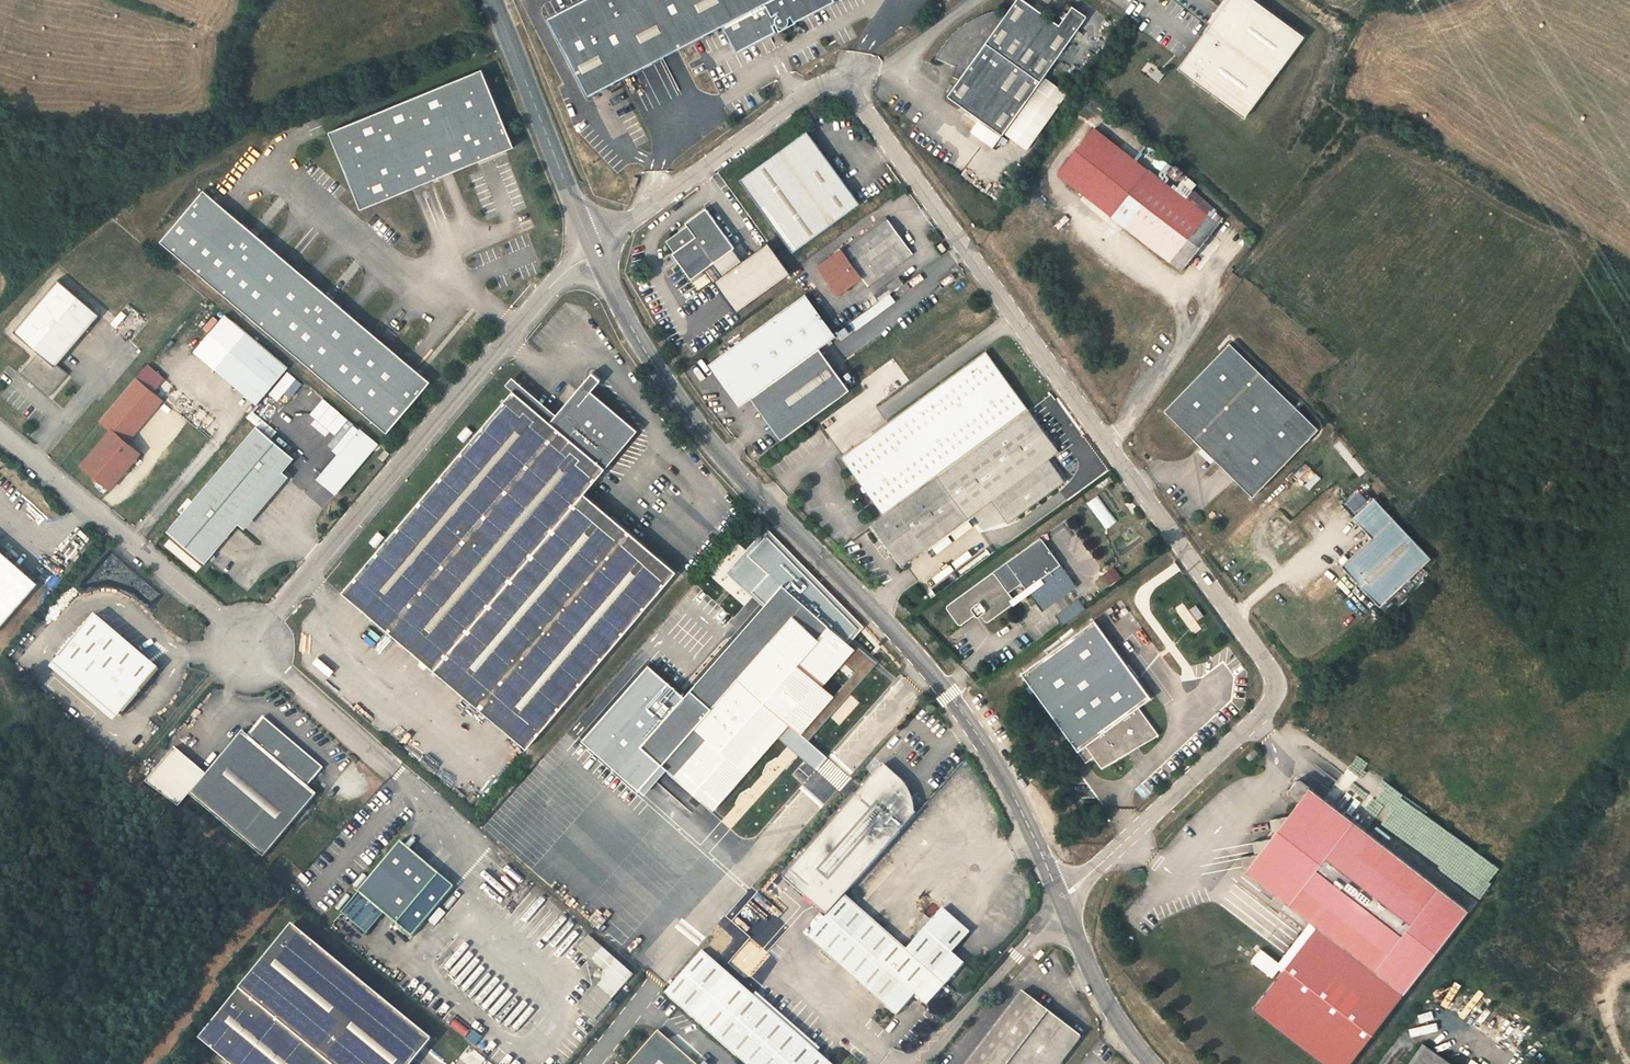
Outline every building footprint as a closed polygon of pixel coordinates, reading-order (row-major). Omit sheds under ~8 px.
[(815,13),(808,0),(583,0),(556,15),(597,94),(773,2),(776,8),(786,3),(789,11),(786,13),(784,17),(784,19),(787,23),(791,25),(792,25),(795,24),(797,14),(802,12),(805,18),(815,13)] [(815,13),(840,0),(808,0),(815,13)] [(994,121),(1008,133),(1082,30),(1093,15),(1078,5),(1065,23),(1033,0),(1021,0),(1009,16),(1004,9),(1005,9),(1005,8),(998,10),(988,13),(981,16),(972,22),(965,27),(960,32),(955,37),(950,43),(946,48),(945,51),(941,58),(943,58),(943,57),(955,61),(962,64),(959,75),(966,78),(954,94),(994,121)] [(1306,36),(1255,0),(1228,0),(1179,71),(1248,119),(1306,36)] [(514,147),(483,69),(330,131),(361,209),(514,147)] [(1164,178),(1100,127),(1064,172),(1128,223),(1164,178)] [(747,177),(799,249),(866,202),(814,130),(747,177)] [(1197,189),(1191,197),(1164,178),(1128,223),(1188,268),(1229,217),(1221,211),(1222,208),(1197,189)] [(387,433),(431,382),(204,190),(161,242),(387,433)] [(714,206),(676,236),(681,242),(677,245),(681,249),(677,253),(696,278),(742,244),(714,206)] [(920,252),(897,220),(851,253),(848,249),(826,266),(845,293),(869,276),(876,285),(920,252)] [(948,242),(944,244),(948,251),(952,249),(948,242)] [(897,278),(876,294),(881,301),(853,321),(859,328),(896,302),(889,293),(902,284),(897,278)] [(57,365),(100,315),(58,280),(14,332),(39,353),(21,374),(48,397),(68,374),(57,365)] [(813,290),(716,361),(747,403),(759,395),(774,416),(788,437),(857,387),(826,344),(844,332),(813,290)] [(259,401),(288,367),(225,315),(197,348),(218,366),(259,401)] [(1325,428),(1235,342),(1170,410),(1259,496),(1325,428)] [(848,453),(892,514),(1036,408),(993,348),(848,453)] [(868,376),(884,398),(908,381),(892,358),(868,376)] [(259,401),(218,366),(215,369),(257,404),(259,401)] [(112,430),(116,434),(121,427),(127,432),(157,395),(136,377),(100,420),(111,430),(112,430)] [(513,390),(342,593),(437,674),(591,500),(584,494),(638,431),(586,386),(553,424),(513,390)] [(337,454),(359,428),(349,420),(348,420),(323,399),(310,414),(335,436),(327,445),(337,454)] [(1056,456),(1066,449),(1036,408),(892,514),(879,523),(908,564),(999,498),(1015,520),(1072,479),(1056,456)] [(256,426),(167,531),(205,563),(294,458),(256,426)] [(121,427),(116,434),(121,438),(127,432),(121,427)] [(467,427),(458,437),(464,442),(473,432),(467,427)] [(378,444),(360,428),(359,428),(337,454),(317,479),(335,495),(378,444)] [(116,434),(112,430),(111,430),(82,465),(110,489),(140,454),(121,438),(116,434)] [(385,449),(378,457),(383,461),(390,453),(385,449)] [(1379,535),(1349,563),(1387,604),(1438,556),(1381,495),(1360,515),(1379,535)] [(677,572),(591,500),(437,674),(526,749),(677,572)] [(378,532),(370,542),(376,547),(384,537),(378,532)] [(995,620),(1027,595),(1021,587),(1032,578),(1039,585),(1068,562),(1048,535),(1006,568),(975,592),(973,589),(954,603),(953,606),(965,622),(968,623),(983,612),(984,614),(986,614),(989,612),(995,620)] [(37,583),(0,551),(0,626),(37,583)] [(1042,591),(1039,585),(1032,578),(1021,587),(1027,595),(1031,598),(1042,591)] [(810,651),(831,628),(782,585),(634,754),(655,773),(662,765),(680,781),(703,753),(690,743),(711,717),(699,708),(731,671),(742,680),(784,630),(810,651)] [(1062,624),(1086,611),(1079,600),(1056,614),(1062,624)] [(159,669),(95,615),(58,658),(122,712),(159,669)] [(1160,693),(1102,617),(1029,670),(1094,757),(1100,753),(1109,765),(1124,755),(1122,751),(1123,751),(1126,751),(1129,751),(1131,750),(1133,749),(1134,749),(1136,747),(1138,746),(1139,744),(1141,742),(1142,741),(1142,739),(1143,737),(1144,735),(1147,732),(1152,738),(1165,731),(1145,704),(1160,693)] [(742,680),(731,671),(699,708),(711,717),(690,743),(703,753),(680,781),(712,809),(734,784),(735,784),(777,737),(815,771),(827,757),(799,732),(832,695),(822,685),(854,648),(831,628),(810,651),(784,630),(742,680)] [(206,775),(189,795),(190,796),(263,857),(317,794),(308,786),(323,768),(263,717),(247,736),(242,731),(206,775)] [(1123,751),(1122,751),(1124,755),(1152,738),(1147,732),(1144,735),(1143,737),(1142,739),(1142,741),(1141,742),(1139,744),(1138,746),(1136,747),(1134,749),(1133,749),(1131,750),(1129,751),(1126,751),(1123,751)] [(189,795),(206,775),(176,750),(147,784),(180,809),(190,796),(189,795)] [(846,895),(917,815),(899,800),(901,797),(903,795),(904,793),(904,790),(904,787),(903,785),(903,783),(901,781),(884,766),(784,877),(806,897),(824,876),(846,895)] [(581,911),(659,911),(659,876),(650,876),(650,869),(647,867),(656,865),(650,846),(675,839),(642,839),(642,829),(623,814),(623,783),(631,773),(623,767),(602,781),(600,779),(584,800),(585,803),(551,813),(561,813),(561,823),(563,823),(563,828),(552,828),(522,848),(522,852),(508,831),(492,835),(524,861),(532,851),(532,872),(581,911)] [(1283,961),(1289,966),(1260,1007),(1333,1063),(1352,1063),(1473,908),(1306,779),(1302,780),(1296,788),(1296,793),(1305,800),(1295,813),(1277,817),(1278,829),(1272,837),(1260,839),(1261,852),(1247,855),(1249,867),(1252,867),(1252,869),(1317,919),(1283,961)] [(401,841),(358,892),(359,892),(384,913),(412,937),(454,887),(401,841)] [(824,876),(806,897),(827,916),(845,896),(846,895),(824,876)] [(384,913),(359,892),(341,913),(366,934),(384,913)] [(827,916),(808,937),(897,1016),(915,995),(926,1005),(945,985),(906,950),(855,906),(848,899),(845,896),(827,916)] [(747,909),(738,919),(745,925),(755,934),(773,915),(772,915),(762,906),(762,905),(756,899),(747,909)] [(917,938),(910,946),(906,950),(945,985),(963,964),(951,953),(969,933),(942,909),(917,938)] [(922,931),(931,920),(922,912),(912,923),(922,931)] [(785,926),(773,915),(755,934),(748,942),(741,950),(730,963),(742,974),(748,967),(742,962),(753,950),(759,954),(768,945),(762,939),(773,927),(779,932),(785,926)] [(736,922),(732,927),(738,933),(745,925),(738,919),(736,921),(736,922)] [(292,925),(198,1039),(229,1063),(413,1063),(432,1040),(292,925)] [(732,927),(724,935),(731,941),(731,940),(741,950),(748,942),(738,933),(732,927)] [(591,959),(602,947),(587,934),(577,946),(591,959)] [(633,975),(602,947),(591,959),(604,971),(602,972),(601,979),(602,980),(597,986),(612,1000),(633,975)] [(725,971),(702,951),(664,993),(745,1063),(831,1063),(742,986),(725,971)] [(1040,951),(1034,958),(1038,962),(1044,955),(1040,951)] [(594,977),(601,979),(602,972),(595,971),(594,977)] [(612,1000),(597,986),(578,1007),(593,1021),(612,1000)] [(960,991),(952,999),(956,1002),(963,994),(960,991)] [(1081,1038),(1022,993),(967,1063),(1060,1063),(1081,1038)] [(659,1032),(631,1063),(696,1063),(659,1032)] [(1429,1042),(1414,1063),(1461,1063),(1429,1042)]
